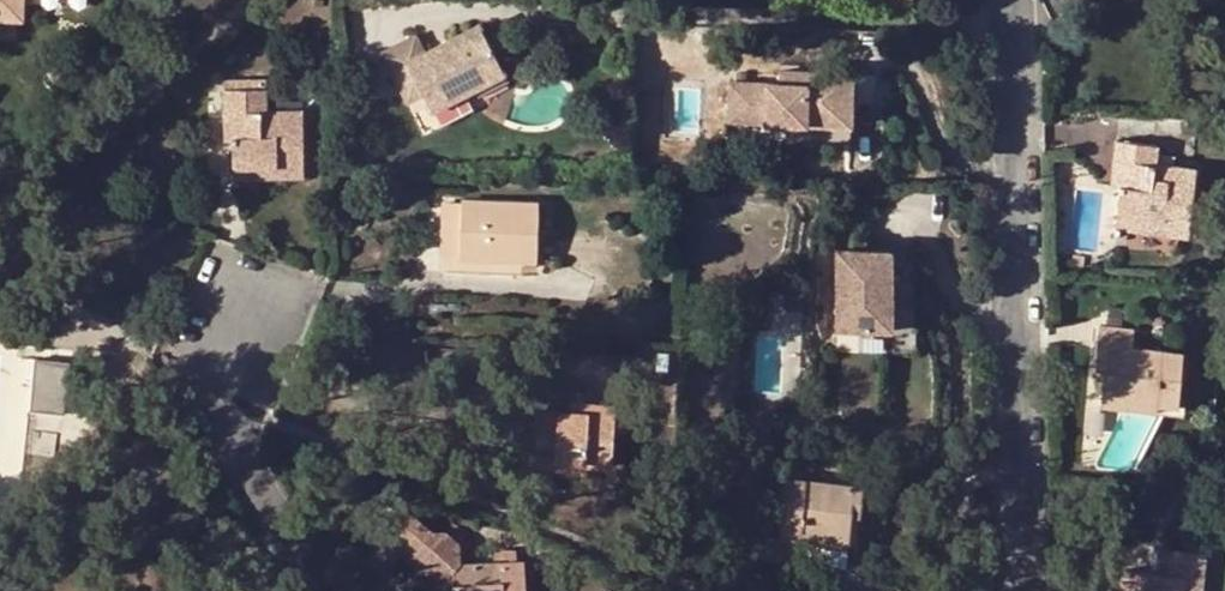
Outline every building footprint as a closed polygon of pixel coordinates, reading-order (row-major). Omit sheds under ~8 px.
[(480,21),(424,50),(416,34),(383,51),(408,99),(423,92),(432,109),(505,70),(480,21)] [(781,67),(781,80),(807,81),(808,68),(781,67)] [(807,81),(729,80),(728,121),(851,123),(852,69),(808,68),(807,81)] [(276,165),(277,175),(306,175),(304,108),(266,106),(266,83),(223,84),(223,127),(235,127),(236,133),(232,133),(232,139),(233,165),(276,165)] [(224,139),(232,139),(232,133),(236,133),(235,127),(223,127),(224,139)] [(1114,137),(1112,159),(1128,160),(1123,185),(1119,184),(1117,211),(1158,216),(1157,229),(1186,232),(1194,164),(1150,159),(1152,142),(1114,137)] [(1128,160),(1112,159),(1110,183),(1119,184),(1123,185),(1128,160)] [(232,176),(277,175),(276,165),(233,165),(232,176)] [(459,254),(461,200),(443,200),(441,254),(459,254)] [(537,202),(461,200),(459,254),(535,258),(537,202)] [(1158,216),(1117,211),(1115,223),(1157,229),(1158,216)] [(837,248),(838,328),(893,327),(892,247),(838,248),(837,248)] [(1084,254),(1074,253),(1073,263),(1084,264),(1084,254)] [(786,288),(785,307),(804,308),(804,289),(786,288)] [(1098,322),(1095,361),(1104,363),(1103,376),(1102,395),(1156,401),(1178,403),(1182,349),(1139,344),(1140,326),(1098,322)] [(69,363),(36,358),(30,408),(62,413),(69,363)] [(1104,363),(1095,361),(1093,375),(1103,376),(1104,363)] [(1156,401),(1102,395),(1101,404),(1156,409),(1156,401)] [(571,399),(570,409),(569,418),(559,417),(559,409),(534,407),(531,450),(556,452),(556,457),(588,459),(588,463),(613,464),(616,404),(571,399)] [(569,418),(570,409),(559,409),(559,417),(569,418)] [(56,433),(30,429),(27,450),(53,454),(56,433)] [(556,452),(531,450),(531,464),(588,469),(588,463),(588,459),(556,457),(556,452)] [(861,486),(783,478),(778,529),(822,533),(821,543),(820,567),(847,570),(851,516),(859,516),(861,486)] [(412,557),(417,552),(435,530),(402,501),(379,526),(412,557)] [(446,528),(435,530),(417,552),(435,568),(451,566),(457,565),(462,560),(460,540),(446,528)] [(777,539),(821,543),(822,533),(778,529),(777,535),(777,539)] [(1152,571),(1183,574),(1182,590),(1203,590),(1207,551),(1154,545),(1152,571)] [(503,561),(516,560),(516,551),(502,552),(503,561)] [(435,568),(417,552),(412,556),(432,575),(452,575),(451,566),(435,568)] [(432,575),(433,590),(528,590),(526,560),(516,560),(503,561),(502,552),(493,552),(493,562),(457,565),(451,566),(452,575),(432,575)] [(1152,571),(1124,569),(1121,590),(1182,590),(1183,574),(1152,571)]
